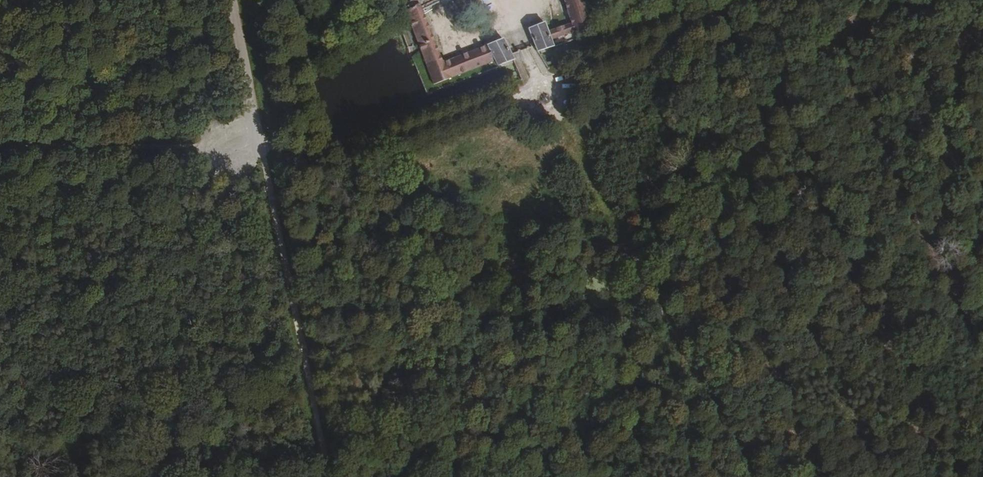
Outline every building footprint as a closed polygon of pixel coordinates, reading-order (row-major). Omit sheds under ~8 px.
[(443,0),(426,0),(405,11),(410,26),(433,86),(494,63),(486,46),(441,63),(422,10),(443,0)] [(548,32),(551,41),(590,26),(582,0),(563,0),(570,23),(548,32)] [(528,29),(537,53),(553,46),(551,41),(548,32),(544,23),(528,29)] [(503,39),(486,46),(494,63),(497,68),(514,61),(503,39)]
